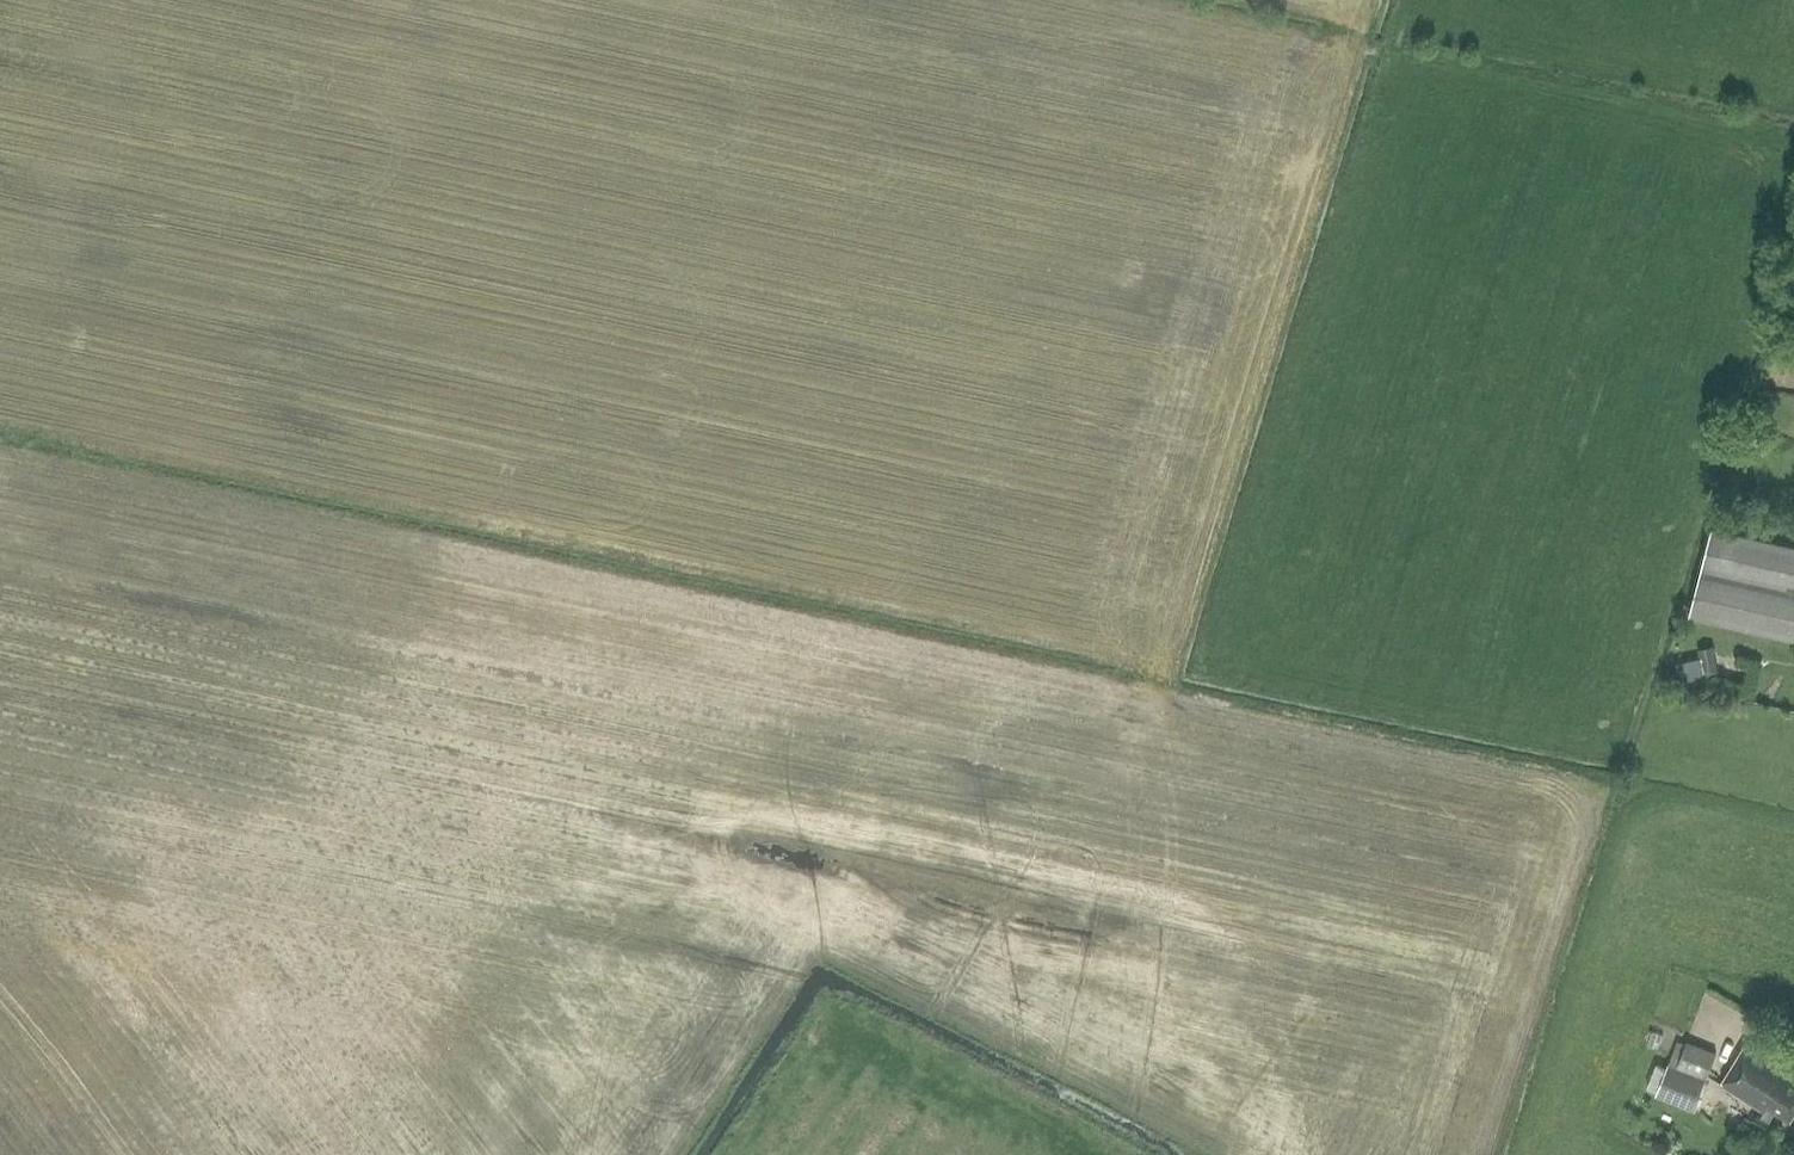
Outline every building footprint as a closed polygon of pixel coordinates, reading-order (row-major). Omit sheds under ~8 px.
[(1693,611),(1793,634),(1793,544),(1756,535),(1713,525),(1693,611)] [(1717,1053),(1688,1041),(1677,1068),(1668,1064),(1667,1068),(1657,1064),(1647,1088),(1658,1092),(1656,1095),(1694,1110),(1717,1053)] [(1793,1114),(1793,1077),(1790,1075),(1792,1070),(1748,1042),(1722,1082),(1765,1109),(1762,1114),(1757,1111),(1751,1120),(1765,1129),(1772,1119),(1771,1118),(1776,1110),(1790,1119),(1793,1114)]
